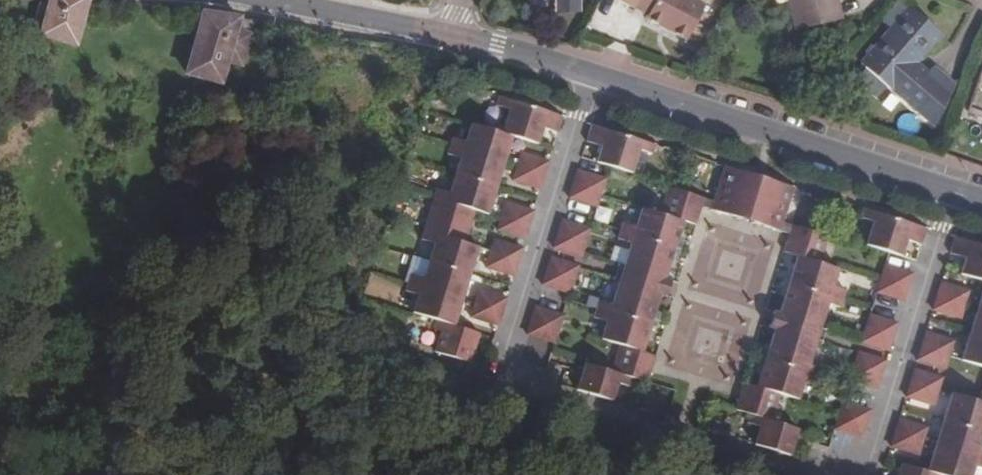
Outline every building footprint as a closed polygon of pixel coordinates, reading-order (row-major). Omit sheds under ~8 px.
[(89,0),(48,0),(38,39),(77,49),(89,0)] [(568,12),(591,12),(590,0),(568,0),(568,12)] [(700,9),(685,0),(636,0),(631,8),(644,16),(642,19),(657,28),(659,26),(668,31),(666,33),(683,43),(700,9)] [(790,34),(836,25),(830,0),(783,0),(790,34)] [(931,65),(926,71),(921,76),(912,67),(916,63),(939,35),(908,9),(861,64),(891,91),(893,89),(917,110),(946,78),(931,65)] [(228,65),(237,31),(240,21),(241,18),(201,11),(200,15),(183,77),(222,87),(228,65)] [(237,31),(228,65),(242,69),(251,35),(237,31)] [(926,71),(916,63),(912,67),(921,76),(926,71)] [(981,121),(981,70),(980,70),(964,115),(981,121)] [(532,146),(543,113),(500,99),(496,108),(509,112),(501,136),(513,140),(532,146)] [(544,132),(558,137),(564,119),(543,113),(532,146),(538,148),(539,146),(544,132)] [(504,166),(513,140),(501,136),(470,126),(464,144),(451,141),(448,148),(504,166)] [(652,159),(656,149),(591,129),(585,147),(601,152),(596,165),(632,177),(640,155),(652,159)] [(496,191),(504,166),(448,148),(445,156),(458,161),(453,177),(496,191)] [(523,172),(528,157),(523,156),(518,170),(523,172)] [(544,179),(549,164),(528,157),(523,172),(544,179)] [(518,186),(523,172),(518,170),(514,184),(518,186)] [(540,193),(544,179),(523,172),(518,186),(540,193)] [(598,196),(603,181),(576,172),(572,187),(598,196)] [(713,206),(710,215),(738,226),(748,198),(753,181),(724,172),(713,206)] [(488,213),(496,191),(453,177),(447,196),(434,192),(431,201),(474,215),(486,219),(488,213)] [(781,228),(793,194),(764,183),(758,200),(749,228),(778,238),(781,228)] [(594,210),(598,198),(598,196),(572,187),(567,202),(594,210)] [(710,215),(713,206),(677,195),(667,192),(658,218),(679,226),(694,230),(697,220),(700,212),(710,215)] [(464,243),(474,215),(431,201),(421,229),(464,243)] [(507,219),(511,207),(507,206),(503,218),(507,219)] [(529,226),(533,214),(511,207),(507,219),(529,226)] [(674,242),(679,226),(658,218),(639,212),(633,230),(620,226),(618,233),(671,251),(674,242)] [(874,230),(878,220),(863,216),(860,226),(874,230)] [(502,234),(507,219),(503,218),(498,232),(502,234)] [(526,236),(529,226),(507,219),(502,234),(524,241),(526,236)] [(906,246),(921,252),(927,237),(878,220),(874,230),(867,252),(889,260),(900,263),(906,246)] [(583,244),(587,231),(561,222),(557,235),(583,244)] [(819,270),(826,243),(817,240),(781,228),(778,238),(788,241),(786,248),(783,258),(796,263),(819,270)] [(468,275),(476,251),(477,247),(464,243),(421,229),(418,240),(431,245),(426,260),(468,275)] [(667,264),(671,251),(618,233),(614,244),(627,248),(619,272),(660,285),(667,264)] [(583,244),(557,235),(551,251),(578,259),(583,244)] [(517,264),(521,251),(498,244),(494,257),(517,264)] [(956,245),(951,261),(966,266),(962,278),(961,280),(981,287),(981,253),(956,245)] [(489,271),(494,257),(491,255),(486,270),(489,271)] [(514,273),(517,264),(494,257),(489,271),(512,278),(514,273)] [(460,300),(468,275),(426,260),(420,278),(407,274),(404,281),(460,300)] [(571,282),(575,269),(549,260),(545,273),(571,282)] [(830,293),(835,276),(819,270),(796,263),(793,273),(787,289),(842,306),(845,298),(830,293)] [(881,285),(908,294),(912,281),(885,271),(881,285)] [(660,285),(619,272),(616,282),(657,295),(660,285)] [(566,296),(571,282),(545,273),(540,288),(566,296)] [(460,300),(404,281),(401,290),(414,294),(409,311),(433,319),(452,325),(460,300)] [(657,295),(616,282),(608,306),(597,303),(594,310),(647,327),(653,309),(657,295)] [(903,308),(908,294),(881,285),(880,290),(876,300),(903,308)] [(838,316),(842,306),(787,289),(783,301),(776,320),(817,333),(824,311),(838,316)] [(937,304),(964,312),(968,298),(942,289),(937,304)] [(500,313),(504,300),(482,293),(478,306),(500,313)] [(960,326),(964,312),(937,304),(933,317),(960,326)] [(497,321),(500,313),(478,306),(473,319),(496,326),(497,321)] [(556,328),(559,317),(533,309),(529,322),(555,331),(556,328)] [(642,341),(647,327),(594,310),(590,320),(602,323),(596,341),(617,348),(638,354),(642,341)] [(981,346),(981,318),(977,316),(969,342),(981,346)] [(460,360),(469,331),(452,325),(433,319),(430,327),(438,329),(431,351),(460,360)] [(817,333),(776,320),(773,330),(813,344),(817,333)] [(550,345),(555,331),(529,322),(524,335),(550,345)] [(865,334),(892,344),(897,331),(869,322),(865,334)] [(806,368),(813,344),(773,330),(769,342),(762,364),(816,382),(819,372),(806,368)] [(468,362),(477,334),(469,331),(460,360),(468,362)] [(888,358),(892,344),(865,334),(860,348),(888,358)] [(922,353),(948,362),(953,348),(926,339),(922,353)] [(969,342),(961,367),(981,374),(981,346),(969,342)] [(647,370),(651,359),(638,354),(617,348),(608,374),(629,381),(642,385),(647,370)] [(917,366),(944,375),(948,362),(922,353),(917,366)] [(854,371),(881,380),(885,367),(858,358),(854,371)] [(816,382),(762,364),(757,377),(753,390),(777,398),(794,403),(800,386),(813,390),(816,382)] [(629,381),(608,374),(582,365),(573,391),(608,403),(614,385),(626,389),(629,381)] [(876,394),(881,380),(854,371),(849,385),(876,394)] [(937,397),(941,384),(914,375),(910,389),(937,397)] [(769,424),(777,398),(753,390),(741,386),(738,395),(732,412),(747,417),(769,424)] [(933,411),(937,397),(910,389),(908,397),(906,403),(933,411)] [(981,439),(981,400),(979,409),(951,400),(943,427),(981,439)] [(837,421),(864,431),(869,417),(842,408),(838,417),(837,421)] [(787,461),(796,433),(769,424),(747,417),(743,427),(756,431),(750,449),(787,461)] [(861,442),(864,431),(837,421),(833,434),(861,442)] [(925,434),(899,425),(894,439),(921,448),(925,434)] [(981,467),(981,459),(976,458),(981,440),(981,439),(943,427),(935,452),(981,467)] [(916,461),(921,448),(894,439),(890,452),(916,461)] [(935,452),(927,474),(970,474),(971,474),(975,474),(981,474),(981,467),(935,452)]
